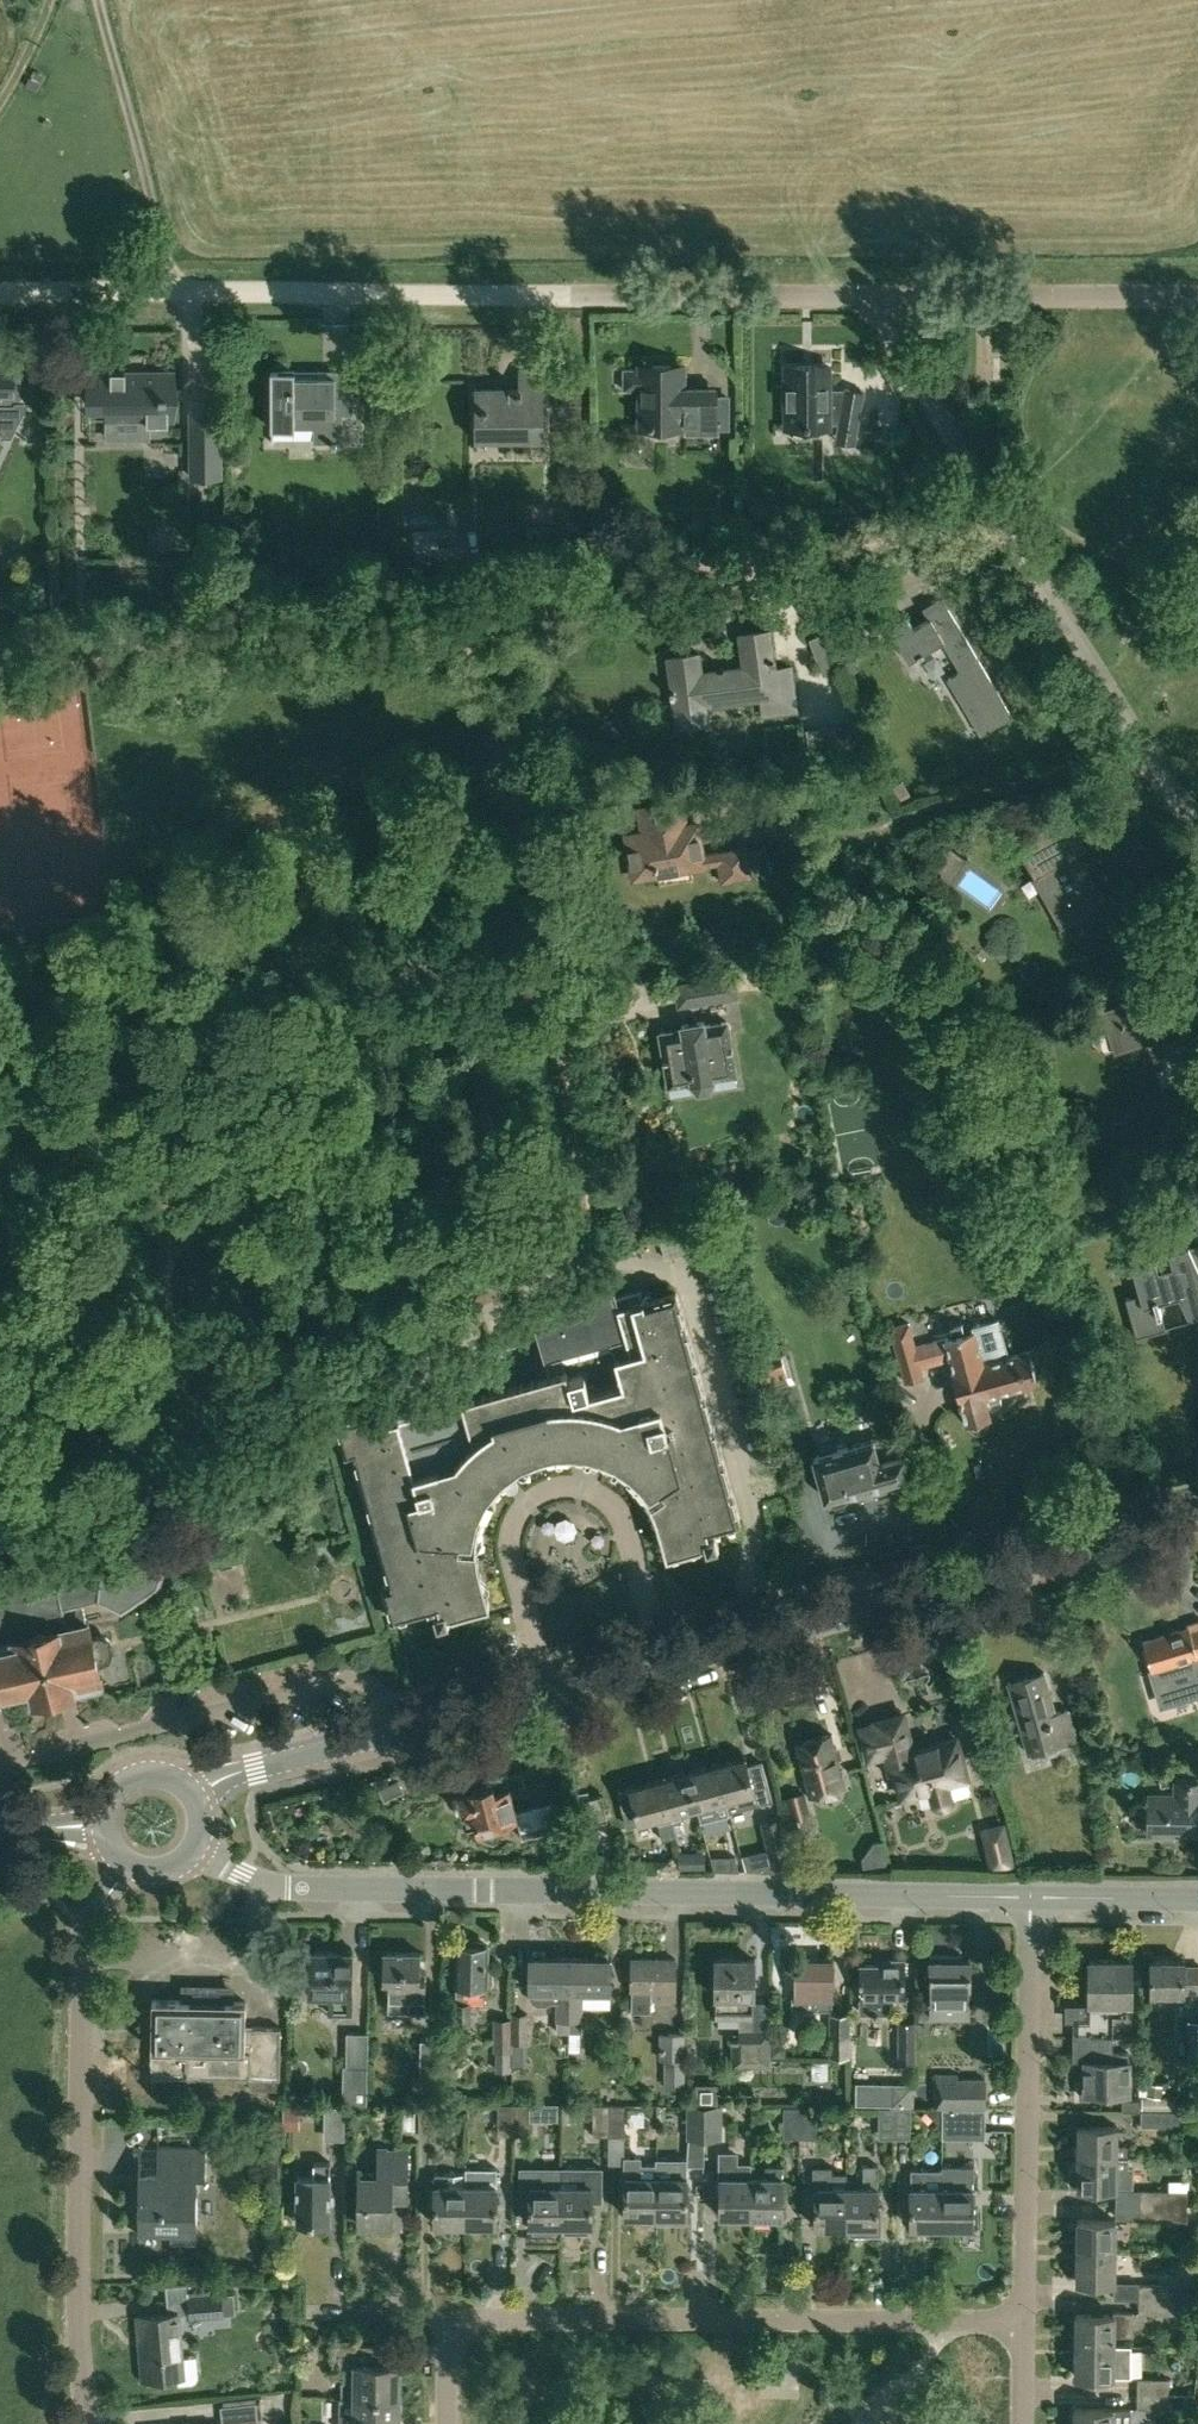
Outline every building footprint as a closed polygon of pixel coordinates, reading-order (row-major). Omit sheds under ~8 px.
[(11,437),(29,401),(21,401),(20,344),(12,345),(13,370),(0,370),(0,437),(11,437)] [(717,435),(716,393),(686,393),(685,368),(638,368),(638,369),(624,368),(623,389),(638,389),(637,426),(685,427),(685,435),(717,435)] [(832,391),(832,368),(784,368),(784,425),(832,425),(832,422),(839,423),(837,441),(855,444),(864,392),(846,389),(845,392),(832,391)] [(475,389),(475,439),(544,439),(544,369),(519,369),(519,389),(475,389)] [(148,370),(86,371),(87,410),(106,410),(106,420),(149,421),(175,420),(174,370),(148,370)] [(353,413),(353,371),(318,371),(318,378),(295,378),(295,371),(272,371),(272,427),(314,427),(314,441),(343,441),(343,413),(353,413)] [(855,458),(875,462),(885,406),(865,402),(855,458)] [(190,438),(190,476),(228,476),(228,437),(190,438)] [(399,507),(378,507),(378,528),(399,528),(399,507)] [(461,544),(414,550),(416,567),(463,561),(461,544)] [(33,588),(35,608),(51,606),(49,586),(33,588)] [(907,617),(890,627),(910,662),(944,641),(961,670),(948,679),(981,735),(1012,716),(942,600),(925,610),(931,620),(915,629),(907,617)] [(809,635),(820,660),(826,656),(839,680),(859,669),(852,657),(867,648),(847,613),(809,635)] [(744,666),(702,672),(700,653),(668,657),(672,689),(670,689),(671,697),(673,696),(675,710),(762,698),(764,716),(798,712),(792,667),(776,669),(771,630),(739,634),(744,666)] [(752,876),(752,873),(766,871),(762,847),(748,849),(747,846),(703,854),(698,823),(686,825),(682,801),(640,809),(643,833),(627,835),(634,877),(718,863),(722,881),(752,876)] [(1066,814),(1016,843),(1065,928),(1108,903),(1079,853),(1086,848),(1066,814)] [(733,975),(704,980),(707,1001),(737,996),(733,975)] [(1105,1013),(1116,1049),(1158,1036),(1161,1045),(1181,1039),(1166,991),(1146,998),(1146,999),(1105,1013)] [(682,1028),(660,1032),(669,1085),(671,1094),(698,1089),(710,1088),(738,1083),(736,1073),(727,1021),(705,1025),(704,1020),(682,1024),(682,1028)] [(706,1094),(685,1101),(690,1118),(712,1111),(706,1094)] [(619,1229),(629,1246),(642,1238),(632,1221),(619,1229)] [(1197,1319),(1197,1244),(1154,1256),(1153,1255),(1130,1262),(1139,1293),(1125,1297),(1137,1336),(1165,1328),(1158,1301),(1173,1297),(1179,1296),(1190,1321),(1197,1319)] [(537,1322),(536,1330),(549,1375),(388,1419),(384,1405),(336,1418),(346,1453),(353,1451),(390,1579),(383,1584),(392,1619),(433,1607),(437,1624),(450,1621),(448,1615),(489,1604),(485,1589),(478,1562),(477,1554),(477,1547),(477,1539),(478,1532),(479,1525),(481,1517),(484,1510),(487,1503),(490,1497),(495,1491),(500,1484),(507,1477),(514,1472),(521,1467),(529,1462),(537,1459),(546,1456),(555,1454),(562,1454),(570,1453),(577,1454),(584,1455),(592,1456),(599,1458),(606,1461),(612,1464),(615,1465),(617,1467),(619,1468),(621,1469),(623,1471),(625,1472),(627,1474),(629,1475),(631,1477),(632,1479),(634,1480),(636,1482),(637,1484),(639,1485),(640,1487),(642,1489),(643,1491),(644,1493),(646,1495),(647,1497),(648,1499),(650,1501),(651,1503),(652,1505),(653,1508),(654,1510),(655,1512),(656,1515),(657,1517),(658,1520),(659,1523),(660,1525),(660,1528),(661,1530),(662,1533),(662,1536),(667,1554),(705,1544),(707,1549),(719,1545),(715,1529),(741,1521),(676,1291),(644,1300),(641,1289),(616,1296),(608,1285),(606,1285),(605,1285),(603,1284),(602,1284),(601,1284),(599,1284),(598,1284),(596,1284),(595,1284),(593,1285),(592,1285),(590,1285),(590,1286),(589,1286),(543,1314),(537,1322)] [(988,1423),(987,1418),(990,1417),(984,1396),(1037,1381),(1029,1351),(983,1363),(974,1330),(945,1338),(915,1347),(909,1323),(891,1328),(905,1382),(924,1377),(921,1367),(951,1359),(954,1371),(952,1372),(967,1424),(970,1423),(971,1427),(977,1432),(985,1430),(988,1423)] [(781,1353),(756,1360),(764,1390),(789,1383),(781,1353)] [(813,1456),(823,1497),(826,1497),(834,1504),(844,1501),(848,1491),(883,1481),(891,1488),(903,1485),(907,1475),(908,1475),(903,1455),(897,1456),(892,1439),(883,1442),(882,1438),(813,1456)] [(0,1568),(0,1692),(32,1685),(34,1698),(102,1683),(97,1660),(100,1660),(102,1660),(104,1660),(105,1659),(107,1658),(109,1656),(110,1655),(111,1653),(112,1651),(112,1649),(112,1647),(112,1645),(111,1644),(111,1642),(109,1640),(108,1639),(106,1637),(104,1636),(102,1636),(100,1635),(98,1636),(96,1636),(92,1637),(84,1601),(105,1596),(120,1603),(153,1579),(159,1560),(152,1552),(145,1547),(136,1543),(128,1541),(122,1541),(106,1543),(105,1542),(0,1568)] [(1142,1652),(1144,1662),(1149,1663),(1161,1708),(1197,1697),(1197,1621),(1185,1625),(1186,1628),(1142,1641),(1144,1649),(1142,1652)] [(1028,1755),(1065,1745),(1061,1731),(1074,1728),(1069,1710),(1056,1714),(1045,1673),(1008,1684),(1028,1755)] [(869,1758),(886,1754),(891,1773),(896,1771),(902,1796),(921,1791),(924,1803),(933,1801),(934,1803),(937,1805),(938,1806),(941,1807),(942,1807),(944,1807),(945,1806),(948,1805),(949,1804),(951,1802),(952,1801),(953,1798),(954,1797),(954,1795),(972,1789),(957,1738),(913,1751),(903,1715),(877,1722),(878,1724),(861,1728),(869,1758)] [(796,1745),(807,1782),(810,1794),(812,1796),(843,1787),(844,1784),(831,1735),(796,1745)] [(746,1758),(716,1766),(726,1800),(727,1800),(729,1810),(773,1799),(763,1762),(748,1766),(746,1758)] [(729,1810),(727,1800),(726,1800),(716,1766),(688,1773),(697,1808),(710,1804),(721,1836),(735,1833),(729,1810)] [(688,1773),(660,1781),(669,1813),(671,1822),(683,1819),(681,1812),(697,1808),(688,1773)] [(669,1813),(660,1781),(631,1789),(636,1807),(622,1810),(627,1828),(640,1824),(640,1821),(669,1813)] [(477,1833),(519,1821),(524,1840),(559,1831),(548,1799),(529,1804),(530,1809),(516,1812),(510,1788),(496,1791),(494,1783),(457,1793),(462,1815),(471,1813),(477,1833)] [(1150,1796),(1149,1835),(1189,1835),(1189,1833),(1197,1833),(1197,1783),(1177,1783),(1177,1796),(1150,1796)] [(809,1815),(803,1794),(787,1798),(792,1819),(809,1815)] [(571,1805),(577,1830),(608,1822),(601,1797),(571,1805)] [(781,1818),(760,1822),(771,1867),(791,1864),(781,1818)] [(983,1844),(990,1872),(1016,1868),(1010,1838),(983,1844)] [(704,1851),(678,1852),(678,1868),(704,1868),(704,1851)] [(489,1967),(487,1967),(488,1944),(457,1943),(457,1983),(456,1994),(487,1994),(487,1984),(492,1984),(493,1972),(492,1970),(491,1969),(490,1968),(489,1967)] [(328,1994),(328,2013),(351,2013),(352,1950),(310,1950),(310,1994),(328,1994)] [(383,1978),(388,1978),(388,2012),(425,2012),(425,1977),(420,1977),(420,1951),(383,1951),(383,1978)] [(530,1956),(529,1989),(529,1996),(532,2001),(537,2004),(546,2005),(550,2002),(556,2002),(557,2021),(557,2032),(568,2032),(568,2021),(569,1990),(569,1957),(545,1956),(545,1951),(533,1951),(533,1956),(530,1956)] [(596,1957),(569,1957),(569,1990),(568,2021),(568,2032),(569,2032),(569,2050),(581,2050),(582,2021),(583,2021),(583,1990),(610,1991),(611,1958),(608,1957),(608,1952),(596,1952),(596,1957)] [(972,1962),(963,1962),(963,1956),(933,1956),(932,1962),(931,1962),(931,2016),(970,2017),(970,1989),(972,1989),(972,1962)] [(650,2011),(651,1999),(675,2000),(675,1959),(632,1958),(632,1999),(631,1999),(631,2011),(650,2011)] [(715,1959),(715,1996),(715,2019),(739,2019),(740,2029),(732,2034),(732,2066),(770,2066),(770,2050),(770,2035),(764,2029),(752,2029),(753,2019),(749,2008),(749,1996),(754,1996),(754,1959),(715,1959)] [(894,1998),(904,1998),(904,1959),(884,1959),(884,1964),(861,1964),(861,1997),(863,1997),(863,2014),(894,2014),(894,1998)] [(833,1962),(797,1961),(791,1962),(791,1973),(797,1974),(796,1996),(792,1996),(792,2010),(832,2010),(832,2001),(833,1962)] [(1132,1961),(1089,1961),(1089,2021),(1073,2021),(1073,2038),(1113,2038),(1113,2015),(1126,2015),(1126,2004),(1132,2004),(1132,1961)] [(1185,1993),(1197,1993),(1197,1967),(1185,1967),(1185,1961),(1152,1961),(1152,1994),(1185,1994),(1185,1993)] [(848,2012),(860,2013),(861,1977),(849,1976),(848,2012)] [(278,2090),(278,2077),(280,2077),(281,2026),(246,2025),(246,2001),(231,2001),(231,1993),(226,1990),(220,1988),(214,1987),(202,1986),(196,1988),(190,1989),(185,1992),(184,2000),(153,1999),(151,2075),(251,2077),(251,2089),(278,2090)] [(471,2003),(455,2003),(455,2020),(471,2020),(471,2003)] [(512,2043),(528,2043),(528,2012),(512,2012),(511,2018),(512,2018),(512,2043)] [(831,2054),(847,2054),(847,2013),(831,2013),(831,2054)] [(494,2052),(512,2052),(512,2043),(512,2018),(511,2018),(495,2017),(494,2052)] [(1197,2057),(1197,2020),(1187,2020),(1187,2056),(1197,2057)] [(347,2032),(347,2066),(367,2066),(368,2033),(347,2032)] [(659,2060),(664,2059),(665,2088),(685,2088),(685,2059),(687,2058),(687,2033),(659,2033),(659,2060)] [(1113,2038),(1073,2038),(1073,2054),(1085,2054),(1085,2073),(1081,2073),(1081,2097),(1094,2097),(1094,2094),(1130,2094),(1130,2062),(1104,2062),(1104,2054),(1103,2054),(1103,2038),(1113,2038)] [(581,2039),(582,2060),(594,2060),(593,2039),(581,2039)] [(421,2040),(421,2074),(412,2074),(413,2090),(423,2090),(438,2090),(439,2090),(437,2041),(421,2040)] [(785,2056),(785,2048),(780,2041),(771,2041),(771,2056),(785,2056)] [(343,2066),(343,2104),(367,2104),(367,2066),(347,2066),(343,2066)] [(985,2106),(985,2078),(957,2078),(957,2074),(934,2074),(934,2106),(985,2106)] [(871,2082),(870,2104),(891,2104),(891,2106),(914,2107),(914,2084),(871,2082)] [(1149,2082),(1146,2094),(1159,2097),(1162,2084),(1149,2082)] [(438,2090),(423,2090),(423,2102),(438,2101),(438,2090)] [(1122,2109),(1139,2109),(1139,2099),(1122,2098),(1122,2109)] [(446,2103),(419,2103),(419,2134),(435,2134),(435,2117),(446,2117),(446,2103)] [(498,2134),(513,2135),(513,2104),(498,2104),(498,2134)] [(530,2104),(513,2104),(513,2135),(530,2135),(530,2104)] [(624,2104),(607,2105),(607,2135),(624,2135),(624,2104)] [(345,2139),(345,2105),(324,2105),(324,2139),(345,2139)] [(593,2135),(607,2135),(607,2105),(593,2105),(593,2135)] [(283,2106),(283,2129),(299,2129),(299,2106),(283,2106)] [(689,2137),(703,2137),(703,2106),(689,2106),(689,2137)] [(719,2106),(703,2106),(703,2137),(720,2137),(719,2106)] [(784,2107),(783,2137),(799,2137),(799,2107),(784,2107)] [(815,2107),(799,2107),(799,2137),(815,2137),(815,2107)] [(879,2138),(894,2139),(894,2108),(879,2108),(879,2138)] [(910,2108),(894,2108),(894,2139),(910,2139),(910,2108)] [(942,2108),(942,2137),(984,2137),(984,2108),(942,2108)] [(1141,2126),(1172,2126),(1172,2123),(1183,2123),(1182,2111),(1140,2110),(1141,2126)] [(414,2112),(403,2112),(403,2129),(415,2129),(414,2112)] [(1078,2125),(1078,2157),(1127,2158),(1127,2146),(1117,2145),(1117,2126),(1078,2125)] [(139,2174),(138,2234),(171,2234),(171,2244),(196,2244),(196,2235),(197,2235),(198,2176),(206,2176),(207,2147),(158,2146),(158,2174),(139,2174)] [(391,2223),(392,2223),(392,2190),(407,2190),(408,2149),(378,2149),(378,2167),(359,2166),(359,2223),(378,2223),(378,2229),(390,2229),(391,2223)] [(720,2153),(720,2176),(720,2215),(750,2216),(751,2176),(750,2176),(750,2162),(735,2162),(735,2153),(720,2153)] [(624,2176),(624,2215),(655,2215),(655,2176),(655,2163),(640,2163),(640,2156),(625,2156),(625,2176),(624,2176)] [(1116,2188),(1116,2186),(1132,2186),(1132,2168),(1128,2168),(1127,2158),(1078,2157),(1077,2187),(1116,2188)] [(655,2176),(655,2215),(657,2215),(657,2222),(686,2222),(686,2215),(687,2215),(687,2176),(686,2176),(686,2165),(686,2158),(656,2158),(655,2158),(655,2163),(655,2176)] [(330,2161),(314,2161),(313,2175),(297,2175),(297,2223),(330,2223),(330,2161)] [(768,2165),(768,2176),(751,2176),(750,2216),(783,2216),(783,2176),(782,2176),(782,2166),(768,2165)] [(878,2187),(877,2187),(877,2165),(862,2166),(862,2187),(846,2187),(846,2226),(850,2226),(850,2233),(880,2233),(880,2210),(878,2210),(878,2187)] [(520,2166),(520,2185),(530,2185),(530,2201),(530,2224),(533,2224),(533,2226),(533,2230),(537,2230),(542,2230),(556,2230),(556,2224),(561,2224),(561,2185),(561,2167),(520,2166)] [(834,2166),(815,2167),(815,2226),(846,2226),(846,2187),(834,2187),(834,2166)] [(942,2169),(942,2188),(941,2188),(941,2227),(973,2227),(973,2166),(942,2166),(942,2169)] [(561,2185),(561,2224),(564,2224),(564,2230),(588,2230),(588,2224),(592,2224),(592,2200),(592,2185),(601,2185),(602,2185),(602,2167),(561,2167),(561,2185)] [(1001,2168),(1001,2179),(1010,2179),(1010,2169),(1001,2168)] [(941,2227),(941,2188),(942,2188),(942,2169),(911,2169),(910,2188),(910,2227),(941,2227)] [(482,2173),(482,2184),(464,2184),(464,2224),(497,2224),(497,2184),(497,2173),(482,2173)] [(463,2174),(434,2174),(434,2224),(464,2224),(464,2184),(463,2184),(463,2174)] [(1140,2190),(1139,2205),(1187,2206),(1188,2206),(1188,2205),(1197,2205),(1197,2190),(1140,2190)] [(1188,2220),(1188,2206),(1187,2206),(1139,2205),(1139,2219),(1188,2220)] [(1077,2220),(1077,2251),(1115,2252),(1115,2221),(1077,2220)] [(1115,2281),(1115,2252),(1077,2251),(1076,2281),(1115,2281)] [(1139,2284),(1139,2299),(1170,2299),(1170,2298),(1170,2284),(1139,2284)] [(188,2292),(190,2318),(235,2313),(233,2293),(210,2295),(210,2290),(188,2292)] [(1139,2299),(1139,2313),(1174,2314),(1174,2298),(1170,2298),(1170,2299),(1139,2299)] [(1114,2311),(1114,2314),(1075,2314),(1075,2345),(1114,2346),(1114,2335),(1133,2335),(1133,2311),(1114,2311)] [(143,2380),(178,2377),(178,2384),(193,2383),(196,2380),(198,2376),(196,2355),(183,2357),(179,2312),(137,2316),(143,2380)] [(333,2344),(332,2350),(332,2370),(343,2370),(342,2398),(354,2398),(400,2398),(401,2364),(383,2364),(384,2345),(333,2344)] [(1075,2345),(1075,2376),(1131,2376),(1131,2346),(1114,2346),(1075,2345)] [(1137,2393),(1168,2393),(1168,2378),(1137,2378),(1137,2393)] [(1168,2393),(1137,2393),(1137,2407),(1168,2408),(1168,2393)] [(223,2423),(262,2420),(260,2402),(257,2402),(256,2397),(223,2401),(223,2405),(221,2405),(223,2423)] [(400,2398),(354,2398),(353,2423),(400,2423),(400,2398)] [(1074,2423),(1130,2423),(1130,2409),(1113,2409),(1074,2408),(1074,2423)]
